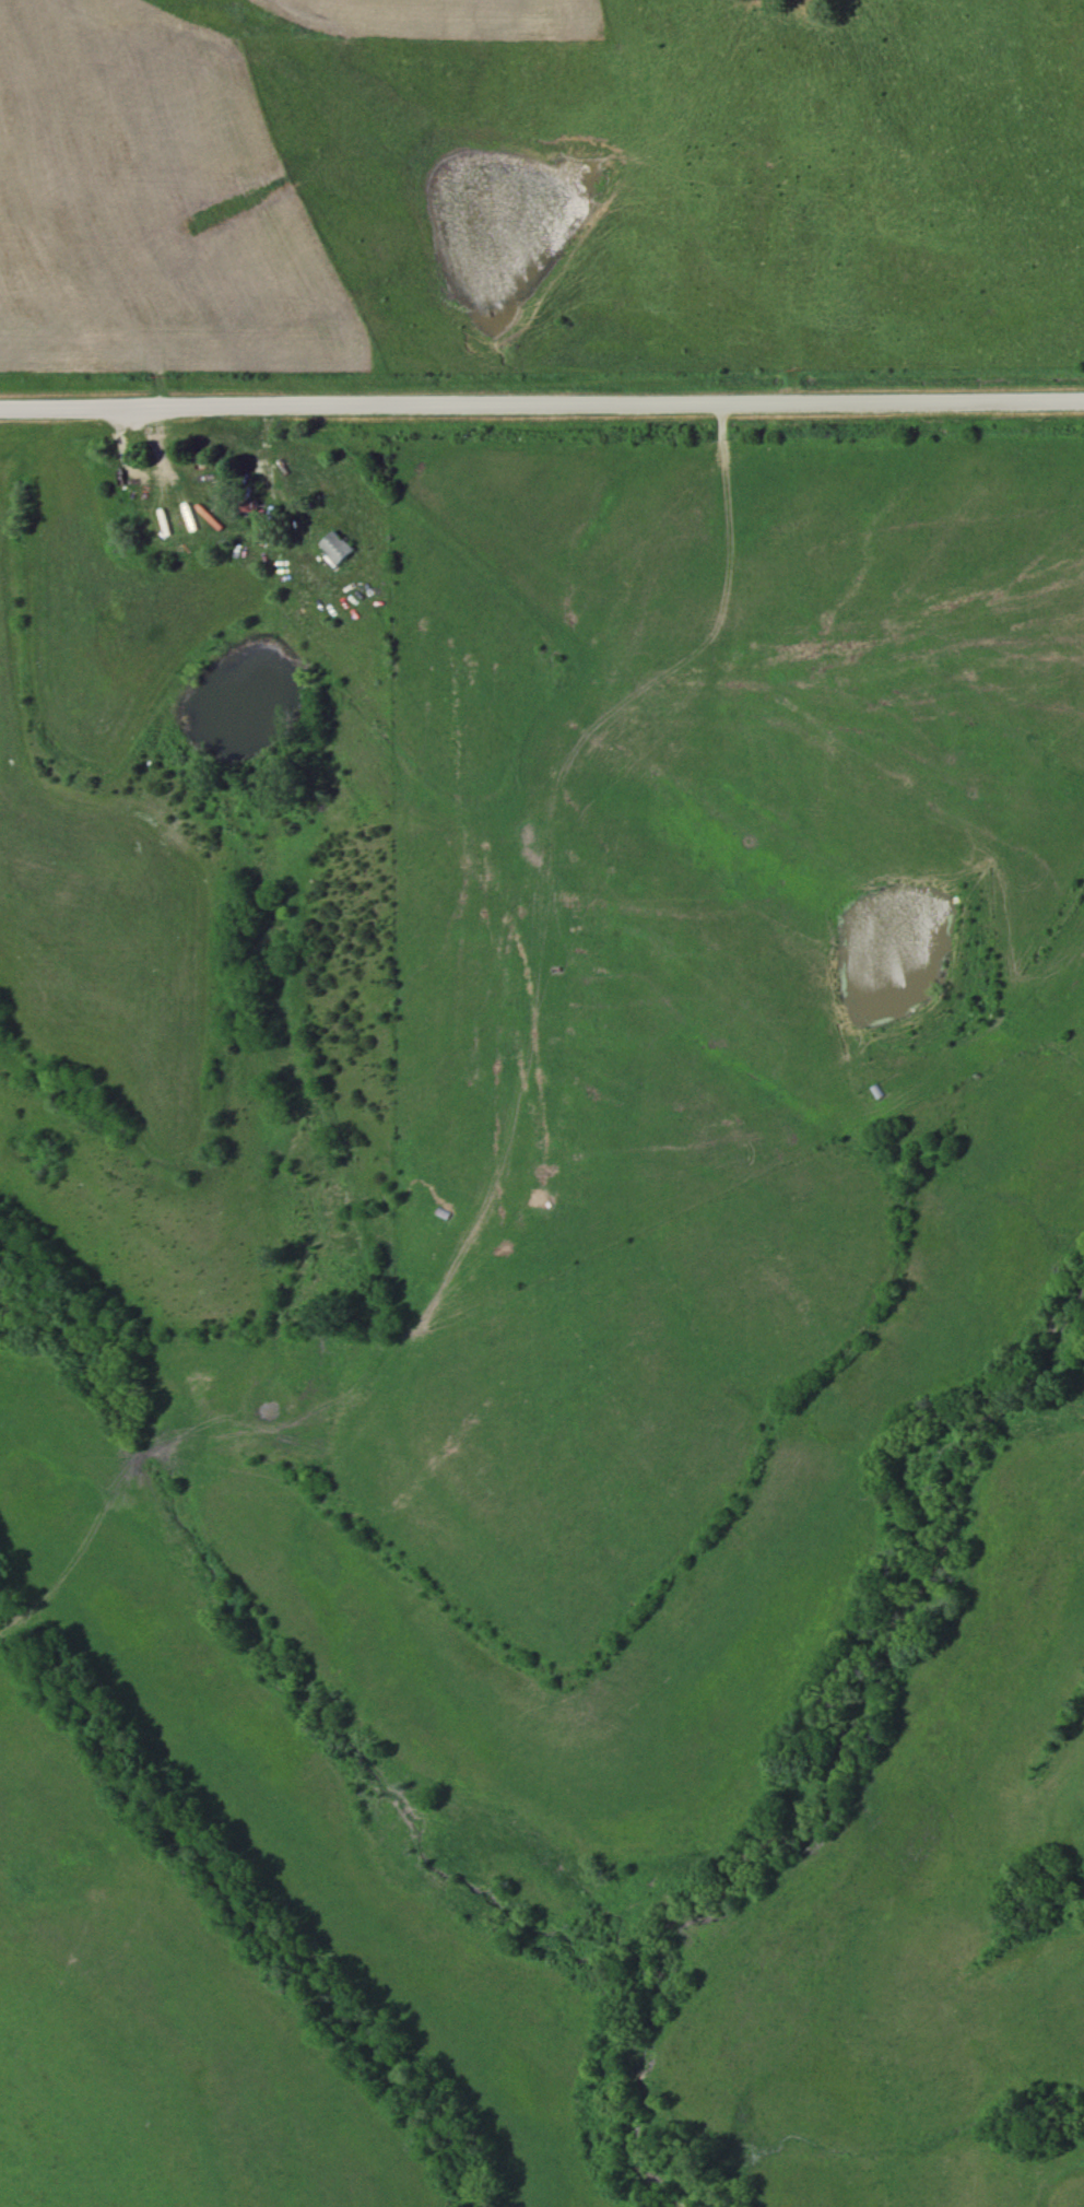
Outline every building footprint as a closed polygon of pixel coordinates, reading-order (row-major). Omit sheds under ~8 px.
[(239,512),(252,513),(252,501),(239,501),(239,512)] [(333,567),(351,550),(330,528),(313,545),(333,567)]
